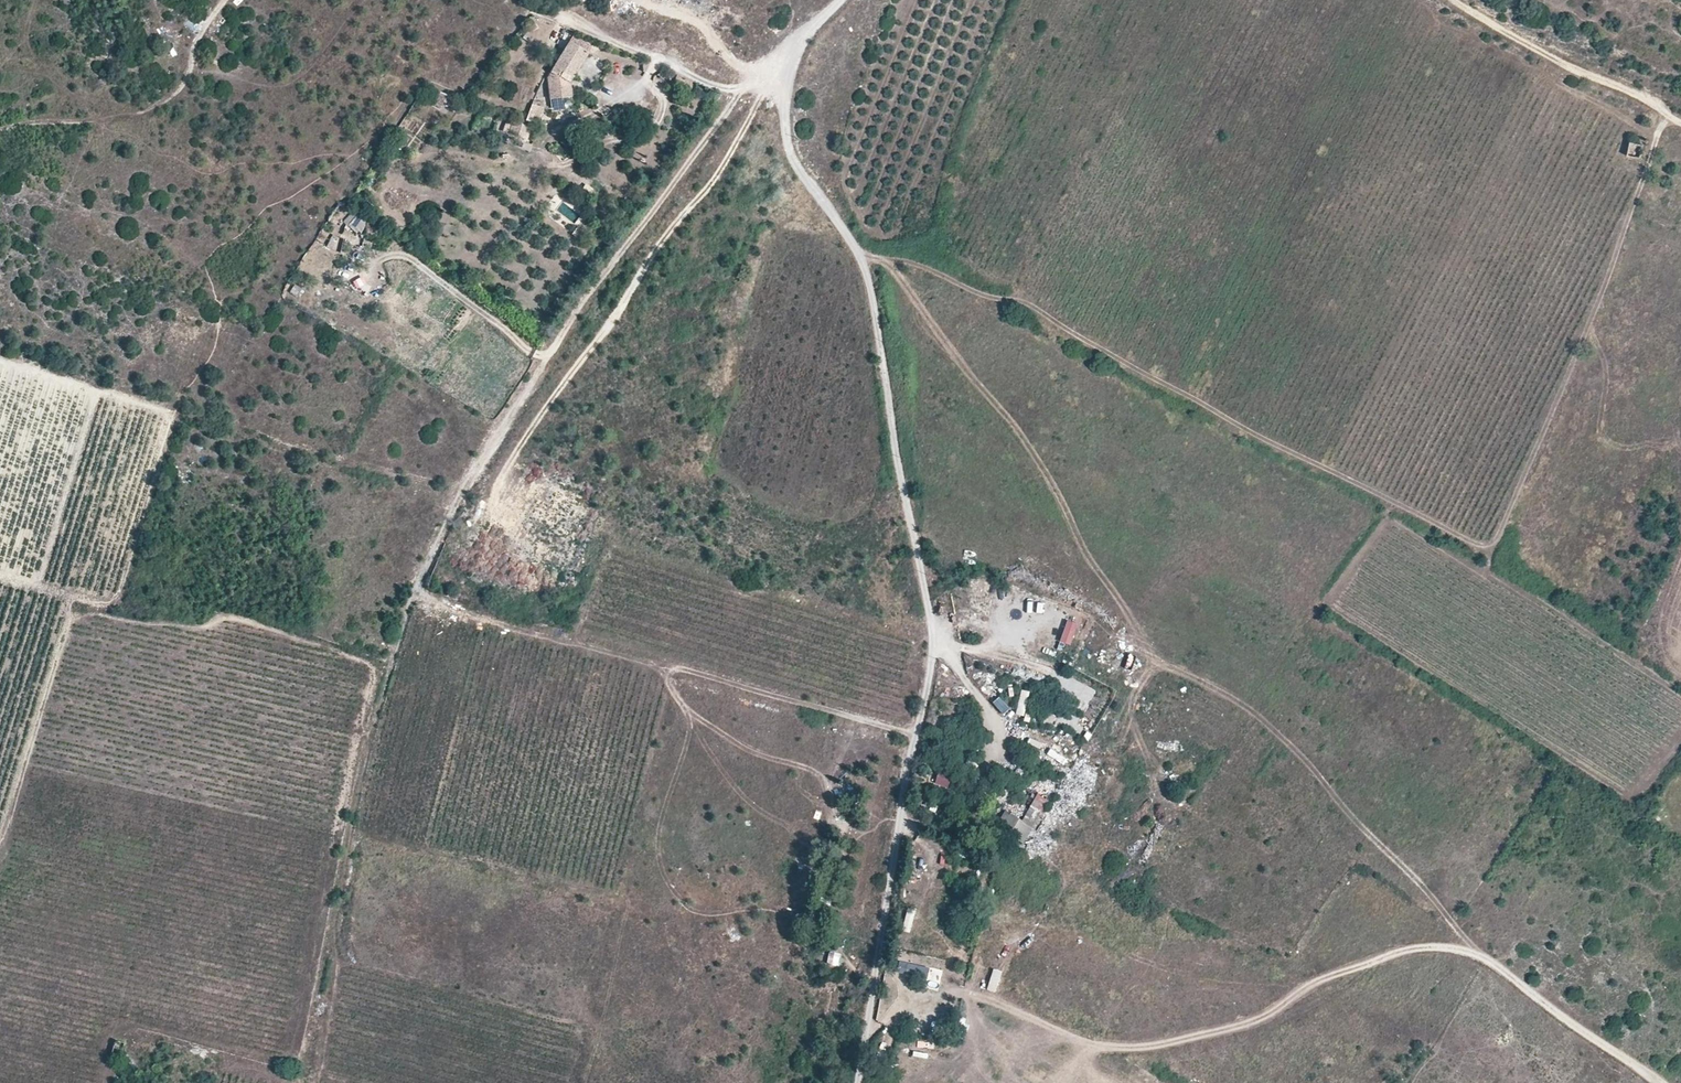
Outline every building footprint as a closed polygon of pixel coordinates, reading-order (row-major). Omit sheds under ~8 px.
[(574,78),(589,53),(569,41),(548,77),(552,101),(573,97),(571,84),(574,78)] [(527,120),(540,123),(544,103),(531,100),(527,120)] [(520,138),(525,126),(513,122),(509,134),(520,138)] [(1643,159),(1646,145),(1630,141),(1627,156),(1643,159)] [(560,201),(555,211),(574,222),(580,213),(560,201)] [(348,227),(360,235),(367,224),(354,216),(348,227)] [(332,234),(327,247),(336,250),(341,237),(332,234)] [(294,285),(291,294),(299,297),(303,288),(294,285)] [(1025,718),(1028,692),(1019,691),(1016,717),(1025,718)] [(998,699),(991,706),(1002,716),(1009,708),(998,699)] [(1045,711),(1044,725),(1057,727),(1058,713),(1045,711)] [(1029,739),(1027,745),(1039,750),(1041,744),(1029,739)] [(1046,757),(1064,766),(1067,758),(1049,750),(1046,757)] [(1023,782),(1033,765),(1023,760),(1014,776),(1023,782)] [(1004,776),(994,770),(989,777),(999,784),(1004,776)] [(935,786),(950,788),(952,774),(937,772),(935,786)] [(1032,827),(1048,802),(1038,795),(1021,820),(1032,827)] [(1022,843),(1032,827),(1021,820),(1007,811),(997,826),(1022,843)] [(906,910),(902,933),(911,934),(915,911),(906,910)] [(962,944),(968,919),(962,917),(955,943),(962,944)] [(896,975),(927,980),(929,967),(898,963),(896,975)] [(923,1017),(921,1030),(928,1032),(931,1018),(923,1017)] [(124,1042),(115,1040),(111,1055),(120,1057),(124,1042)]
